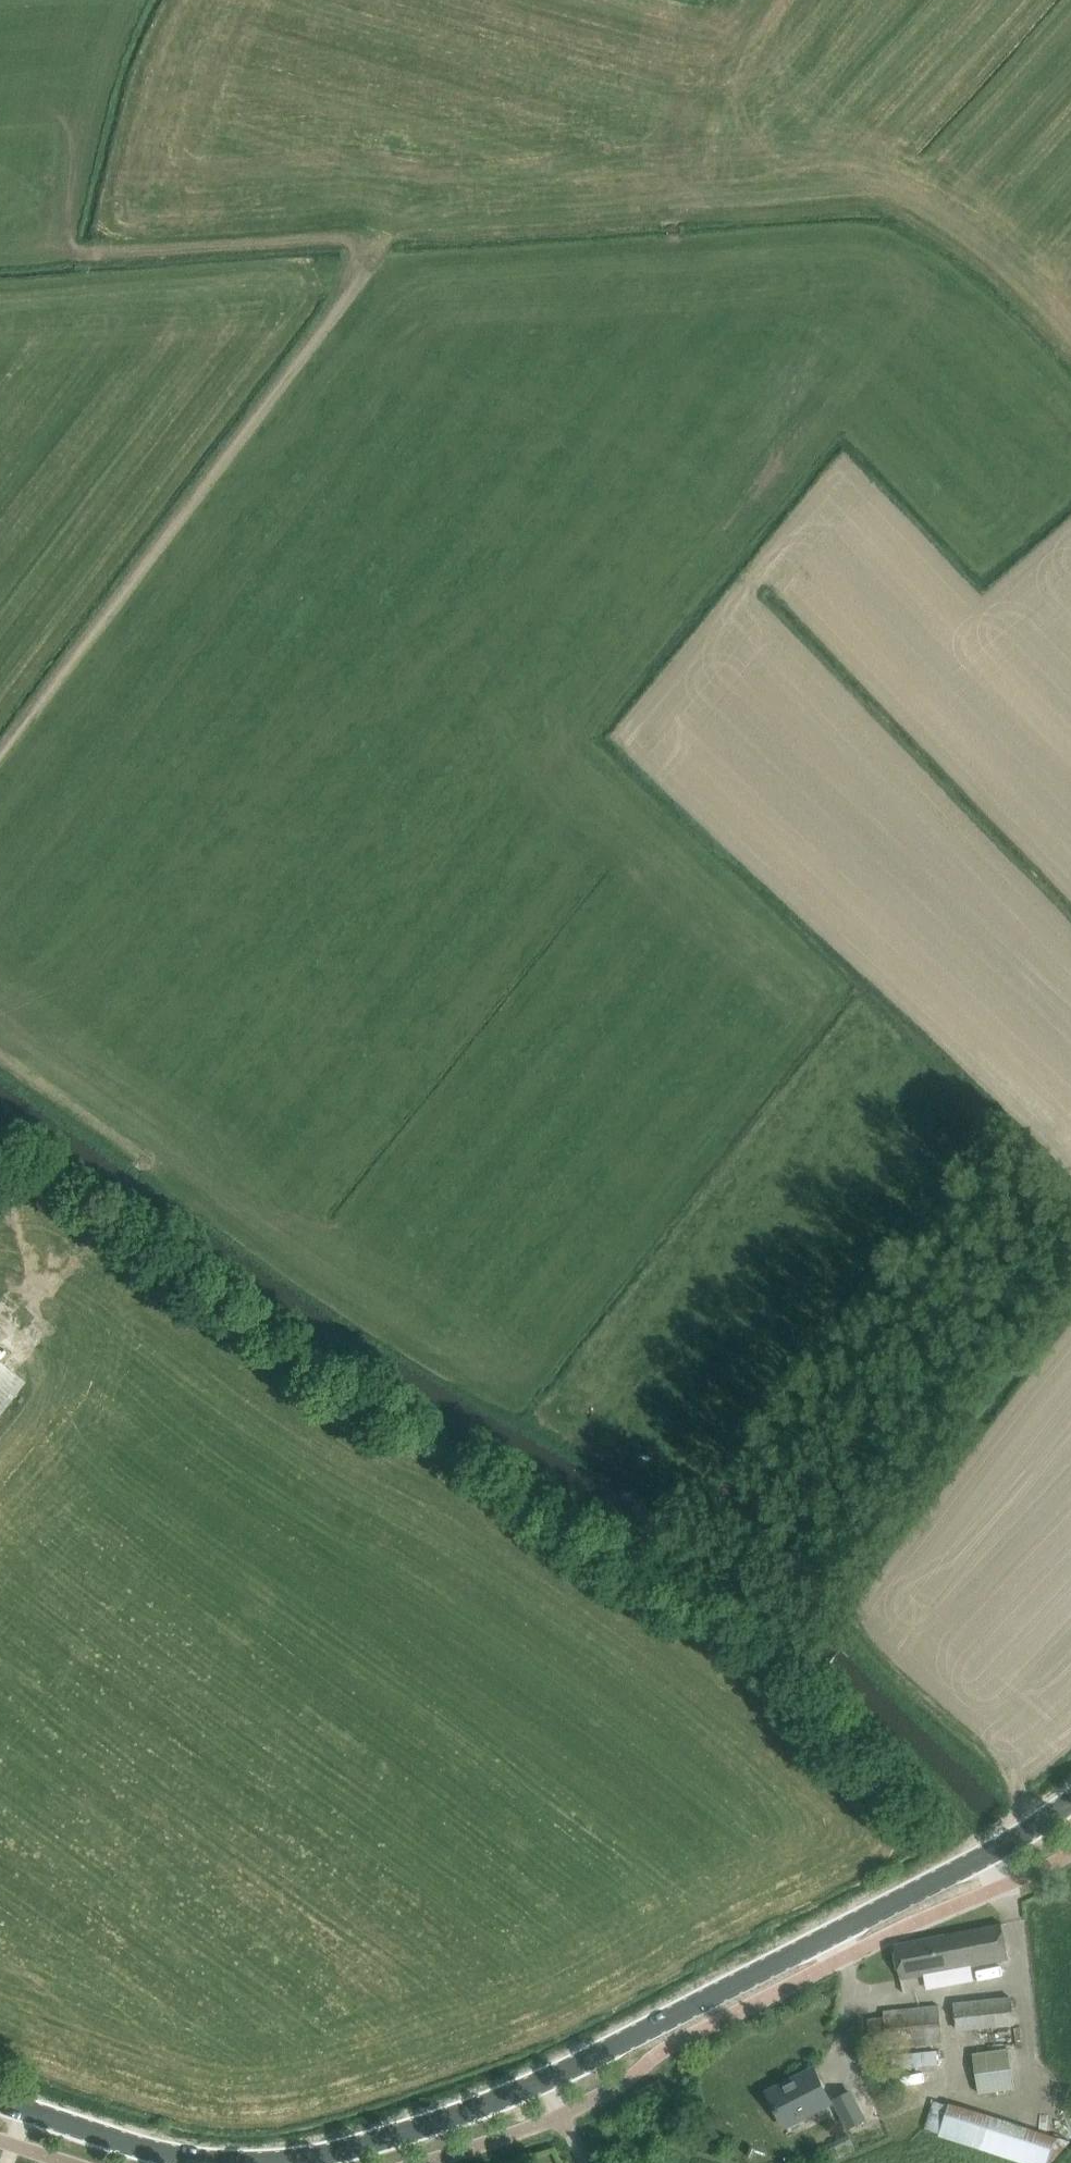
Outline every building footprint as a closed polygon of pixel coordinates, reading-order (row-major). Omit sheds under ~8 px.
[(24,1381),(2,1364),(11,1352),(0,1344),(0,1412),(24,1381)] [(1010,1958),(1003,1922),(895,1944),(902,1977),(1010,1958)] [(1011,1996),(952,2002),(955,2029),(1014,2023),(1011,1996)] [(869,2042),(885,2041),(885,2043),(942,2040),(940,2006),(884,2009),(884,2016),(868,2017),(869,2042)] [(1009,2047),(973,2052),(979,2093),(1015,2088),(1009,2047)] [(892,2054),(893,2068),(922,2065),(921,2051),(892,2054)] [(899,2094),(889,2071),(870,2079),(885,2114),(852,2127),(861,2149),(913,2127),(899,2094)] [(832,2101),(817,2072),(788,2087),(786,2082),(768,2091),(785,2125),(832,2101)] [(851,2092),(836,2099),(850,2127),(865,2119),(851,2092)] [(936,2130),(945,2102),(934,2098),(926,2127),(936,2130)] [(947,2100),(937,2135),(1029,2162),(1044,2162),(1053,2132),(947,2100)] [(849,2134),(835,2141),(840,2151),(854,2144),(849,2134)]
